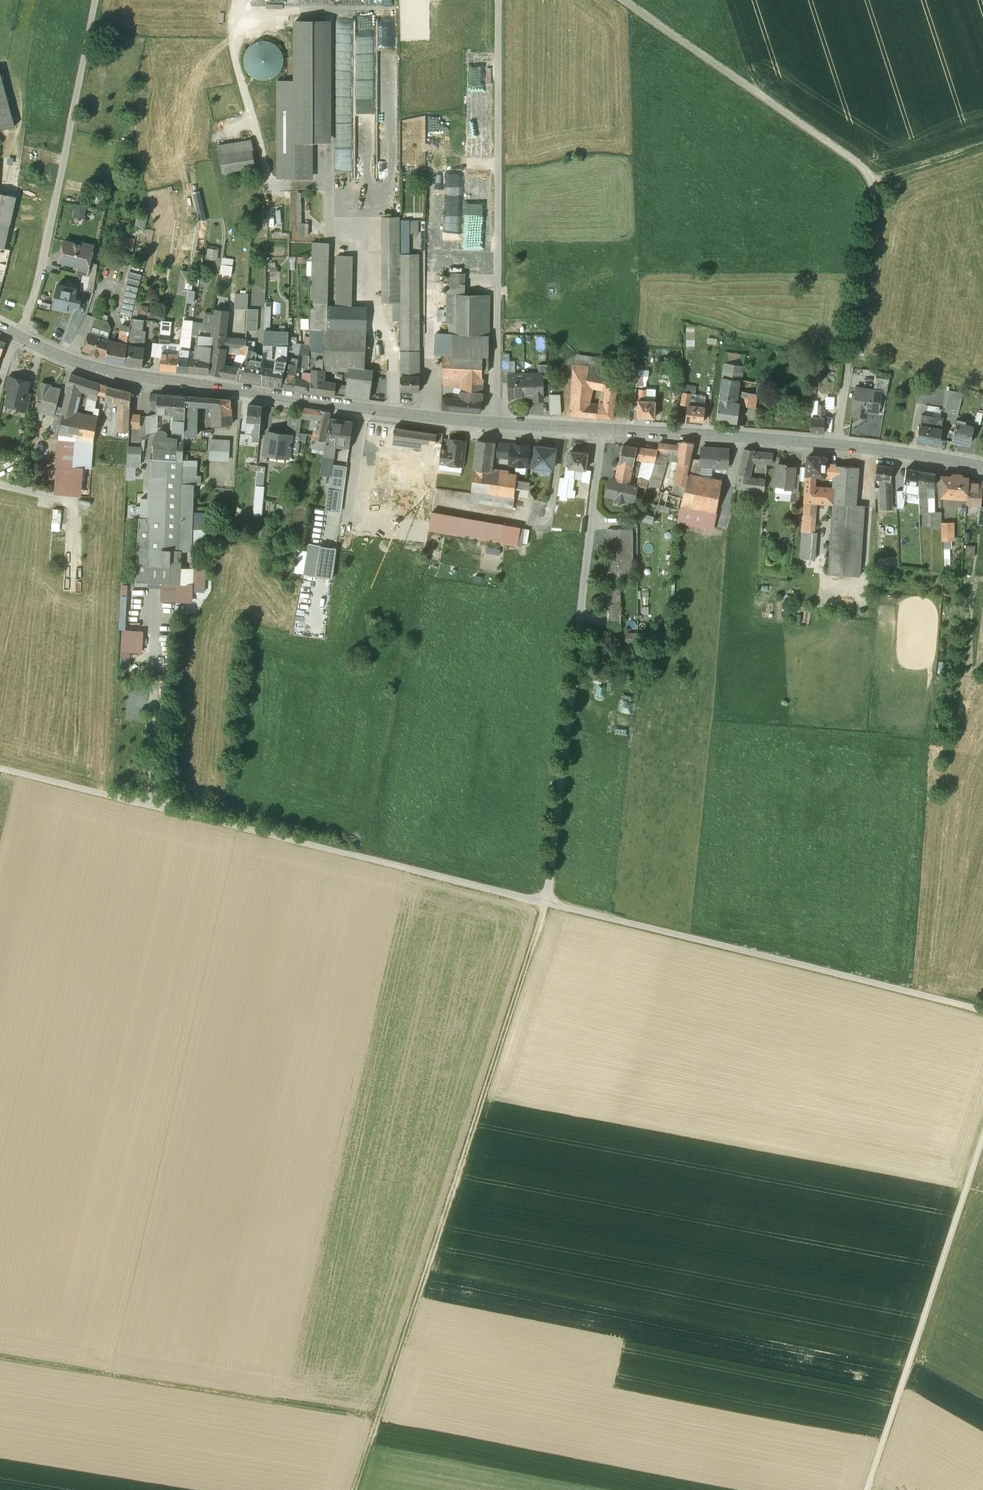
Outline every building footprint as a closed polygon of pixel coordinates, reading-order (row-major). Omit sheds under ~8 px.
[(373,19),(357,19),(357,58),(372,58),(373,19)] [(310,178),(310,141),(325,141),(325,21),(296,21),(296,83),(278,83),(278,178),(310,178)] [(263,41),(259,41),(255,43),(251,45),(246,49),(244,54),(243,61),(244,68),(247,74),(252,78),(257,80),(263,81),(270,80),(275,77),(279,72),(282,68),(283,61),(282,56),(281,52),(277,47),(273,44),(269,42),(263,41)] [(14,126),(0,76),(0,130),(14,126)] [(468,77),(468,109),(487,109),(487,77),(468,77)] [(251,140),(217,146),(219,155),(252,150),(253,150),(251,140)] [(252,150),(219,155),(222,173),(255,167),(252,150)] [(379,153),(379,186),(391,186),(391,153),(379,153)] [(446,179),(445,231),(461,231),(463,180),(446,179)] [(303,223),(303,192),(298,192),(298,235),(310,235),(310,223),(303,223)] [(10,223),(16,197),(0,193),(0,221),(10,223)] [(400,220),(400,217),(382,217),(383,302),(400,302),(400,254),(400,236),(400,222),(400,220)] [(400,220),(400,222),(400,236),(409,236),(409,233),(409,220),(400,220)] [(418,220),(409,220),(409,233),(418,233),(418,220)] [(0,221),(0,249),(1,249),(10,250),(16,225),(10,223),(0,221)] [(81,245),(65,241),(61,253),(63,254),(61,262),(79,267),(86,268),(88,262),(90,251),(80,248),(81,245)] [(325,243),(312,243),(310,343),(310,344),(324,345),(324,329),(323,329),(325,243)] [(218,260),(219,248),(207,248),(207,259),(218,260)] [(0,252),(0,263),(7,265),(10,250),(1,249),(0,252)] [(418,254),(400,254),(400,302),(400,306),(401,351),(419,351),(418,254)] [(349,256),(338,255),(337,288),(349,288),(349,256)] [(233,260),(222,258),(221,264),(232,266),(233,266),(232,266),(233,260)] [(98,265),(88,262),(86,268),(79,267),(77,273),(83,275),(96,277),(98,265)] [(232,266),(221,264),(220,274),(231,275),(232,266)] [(178,295),(189,296),(192,271),(180,270),(178,295)] [(465,273),(448,272),(447,283),(465,284),(465,273)] [(96,277),(83,275),(80,290),(83,291),(93,294),(94,290),(96,277)] [(465,284),(447,283),(447,289),(447,294),(464,294),(465,284)] [(78,289),(58,284),(52,308),(72,312),(78,289)] [(138,287),(127,285),(120,314),(131,317),(138,287)] [(248,294),(235,293),(234,309),(248,309),(248,294)] [(464,294),(447,294),(446,323),(449,323),(449,334),(453,334),(488,335),(489,295),(464,294)] [(247,312),(215,309),(212,326),(211,335),(213,335),(213,337),(212,347),(214,347),(224,348),(225,345),(240,347),(238,358),(236,367),(239,367),(244,361),(247,358),(248,345),(246,345),(247,312)] [(258,309),(248,309),(247,330),(257,331),(258,309)] [(214,315),(205,314),(204,325),(212,326),(214,315)] [(107,321),(94,317),(89,333),(107,339),(111,328),(107,321)] [(143,321),(132,319),(130,329),(130,330),(139,331),(142,332),(143,321)] [(204,325),(193,323),(192,329),(192,335),(198,335),(213,337),(213,335),(211,335),(212,326),(204,325)] [(171,327),(161,326),(159,344),(167,345),(169,343),(169,335),(170,335),(171,327)] [(192,329),(182,328),(180,350),(189,351),(192,335),(192,329)] [(323,358),(309,358),(309,369),(311,369),(324,369),(349,370),(345,396),(369,400),(373,371),(365,370),(366,331),(359,330),(347,330),(337,330),(324,329),(324,345),(323,358)] [(139,331),(130,330),(129,333),(125,365),(142,368),(144,349),(142,348),(143,337),(138,336),(139,331)] [(289,332),(264,331),(264,344),(272,345),(288,345),(288,344),(288,337),(289,332)] [(122,343),(119,346),(109,343),(106,356),(105,361),(125,365),(129,333),(121,332),(120,339),(122,340),(122,343)] [(107,339),(89,333),(87,340),(84,341),(83,347),(84,349),(84,350),(92,353),(91,354),(97,356),(98,354),(102,356),(102,355),(106,356),(109,343),(110,340),(107,339)] [(449,334),(440,334),(439,335),(438,336),(437,347),(443,348),(443,354),(452,354),(453,334),(449,334)] [(488,335),(453,334),(452,354),(482,356),(482,372),(488,372),(488,335)] [(213,337),(198,335),(198,341),(197,341),(197,345),(212,347),(213,337)] [(159,344),(153,343),(151,356),(161,357),(162,353),(173,354),(174,345),(167,345),(159,344)] [(272,345),(264,344),(263,358),(271,358),(272,345)] [(302,344),(288,344),(288,345),(288,354),(287,362),(296,365),(299,353),(302,354),(302,353),(302,344)] [(307,345),(302,344),(302,353),(302,354),(305,354),(304,356),(302,368),(303,368),(309,369),(309,358),(310,345),(307,345)] [(310,344),(310,345),(309,358),(323,358),(324,345),(310,344)] [(212,347),(197,345),(195,358),(204,359),(205,352),(211,353),(212,347)] [(224,348),(214,347),(210,373),(229,377),(230,368),(234,367),(222,366),(224,348)] [(401,351),(400,351),(400,376),(419,377),(419,351),(401,351)] [(173,354),(162,353),(161,357),(160,369),(177,371),(179,357),(179,355),(173,354)] [(727,353),(725,363),(742,365),(743,356),(727,353)] [(452,354),(443,354),(442,386),(461,386),(462,386),(463,379),(482,380),(482,372),(482,356),(452,354)] [(602,360),(578,356),(574,364),(597,368),(601,369),(602,360)] [(188,357),(179,357),(177,371),(187,371),(188,357)] [(195,358),(188,357),(187,371),(209,373),(211,359),(204,359),(195,358)] [(271,358),(263,358),(263,361),(263,374),(262,384),(268,385),(270,373),(271,368),(274,369),(276,359),(271,358)] [(287,360),(276,359),(274,369),(271,368),(270,373),(275,374),(276,369),(284,370),(284,371),(284,370),(286,362),(287,360)] [(263,361),(244,361),(239,367),(237,379),(262,384),(263,374),(263,361)] [(287,362),(286,362),(284,370),(281,387),(298,391),(299,379),(293,378),(296,365),(287,362)] [(742,365),(725,363),(723,377),(738,379),(741,380),(744,366),(742,365)] [(548,364),(539,364),(539,374),(542,374),(542,386),(549,385),(548,364)] [(574,364),(573,364),(572,384),(591,388),(594,388),(597,368),(574,364)] [(234,367),(230,368),(229,377),(237,379),(239,367),(236,367),(234,367)] [(309,369),(303,368),(302,380),(299,379),(298,391),(310,393),(311,369),(309,369)] [(601,369),(597,368),(594,388),(606,390),(605,395),(615,396),(616,390),(618,372),(601,369)] [(275,374),(270,373),(268,385),(281,387),(284,371),(284,370),(276,369),(275,374)] [(324,369),(311,369),(310,393),(311,393),(311,392),(335,395),(336,384),(323,382),(324,369)] [(626,370),(618,369),(618,372),(616,390),(623,391),(626,370)] [(92,381),(71,374),(65,397),(66,398),(76,400),(79,389),(89,392),(92,381)] [(539,374),(525,375),(526,396),(534,396),(534,400),(543,400),(542,386),(542,374),(539,374)] [(509,375),(509,382),(509,397),(526,396),(525,375),(509,375)] [(419,377),(400,376),(400,391),(410,391),(410,393),(419,393),(419,391),(419,377)] [(14,378),(8,377),(5,388),(9,389),(10,389),(12,379),(13,379),(14,378)] [(738,379),(723,377),(719,402),(733,404),(734,400),(735,400),(738,379)] [(889,379),(876,377),(874,392),(881,393),(886,394),(889,379)] [(13,379),(12,379),(10,389),(9,389),(6,401),(13,403),(15,406),(21,408),(22,408),(25,393),(28,383),(13,379)] [(482,380),(463,379),(462,386),(461,386),(460,398),(481,400),(482,380)] [(99,383),(92,381),(89,392),(88,397),(97,399),(98,394),(98,392),(100,383),(99,383)] [(60,391),(50,388),(50,385),(42,383),(35,407),(41,409),(40,411),(43,412),(54,415),(57,406),(60,391)] [(107,386),(100,383),(98,392),(98,394),(106,396),(107,386)] [(591,388),(572,384),(570,415),(589,417),(591,406),(587,406),(591,388)] [(696,387),(684,385),(683,392),(694,394),(696,387)] [(131,392),(107,386),(106,396),(105,400),(119,403),(130,406),(130,405),(131,392)] [(816,387),(812,387),(812,404),(818,404),(821,405),(821,393),(815,393),(816,387)] [(874,392),(865,391),(866,389),(856,387),(851,416),(861,417),(862,411),(878,413),(881,393),(874,392)] [(637,389),(629,388),(628,402),(635,402),(637,389)] [(758,394),(741,391),(739,405),(755,408),(758,394)] [(946,407),(959,409),(962,393),(949,391),(946,407)] [(694,394),(683,392),(680,405),(687,405),(694,406),(696,399),(695,399),(696,394),(694,394)] [(25,393),(22,408),(21,408),(20,410),(28,412),(31,394),(25,393)] [(181,396),(157,393),(157,394),(157,411),(157,412),(173,413),(173,415),(172,428),(179,429),(179,428),(180,406),(181,396)] [(605,395),(604,405),(599,404),(598,408),(591,406),(589,417),(612,419),(615,396),(605,395)] [(197,397),(186,396),(185,406),(184,436),(187,436),(196,436),(197,405),(196,405),(197,397)] [(560,397),(550,396),(550,413),(561,414),(560,397)] [(97,399),(88,397),(91,408),(93,409),(92,416),(97,417),(99,409),(96,408),(97,399)] [(230,399),(207,397),(206,406),(211,406),(211,407),(212,407),(212,412),(209,412),(209,416),(212,416),(212,425),(231,425),(230,399)] [(76,400),(66,398),(64,407),(63,410),(73,412),(76,400)] [(481,400),(460,398),(460,401),(454,400),(453,410),(480,412),(481,400)] [(454,400),(442,399),(442,409),(453,410),(454,400)] [(638,400),(637,417),(654,418),(656,402),(645,401),(638,400)] [(733,404),(719,402),(716,420),(736,423),(739,405),(733,404)] [(130,406),(119,403),(117,430),(129,430),(129,427),(130,415),(131,405),(130,405),(130,406)] [(262,406),(248,404),(247,421),(255,422),(261,423),(262,406)] [(821,405),(818,404),(817,417),(824,418),(827,418),(827,414),(824,414),(825,405),(821,405)] [(694,406),(687,405),(686,421),(702,423),(704,407),(694,406)] [(64,407),(57,406),(54,415),(53,417),(62,419),(63,410),(64,407)] [(41,409),(35,407),(33,417),(42,420),(43,414),(43,412),(40,411),(41,409)] [(320,410),(303,408),(301,417),(318,419),(320,410)] [(73,412),(63,410),(62,419),(59,434),(94,441),(97,417),(92,416),(73,412)] [(329,412),(320,410),(318,419),(314,438),(323,441),(329,412)] [(140,415),(130,415),(129,427),(139,427),(140,415)] [(301,417),(289,415),(286,434),(291,435),(291,436),(298,437),(301,417)] [(921,415),(919,426),(941,430),(943,419),(921,415)] [(62,419),(53,417),(51,429),(55,430),(54,438),(59,439),(59,434),(62,419)] [(811,417),(810,433),(824,433),(824,418),(817,417),(811,417)] [(353,423),(329,419),(320,475),(329,476),(330,477),(332,465),(335,444),(349,446),(353,423)] [(973,427),(964,425),(964,422),(956,420),(951,442),(959,444),(959,442),(969,444),(973,427)] [(255,422),(247,421),(245,434),(252,434),(253,429),(255,430),(255,422)] [(261,423),(255,422),(255,430),(253,429),(252,434),(260,435),(261,423)] [(381,424),(369,423),(368,432),(380,434),(381,424)] [(394,426),(381,424),(380,434),(379,441),(392,443),(394,426)] [(423,432),(395,428),(395,426),(394,426),(392,443),(419,446),(420,442),(422,442),(423,432)] [(941,430),(919,426),(916,440),(939,444),(941,430)] [(179,428),(179,429),(172,428),(172,430),(172,438),(184,439),(184,436),(184,429),(179,428)] [(286,434),(267,432),(265,447),(268,448),(267,453),(286,455),(289,453),(290,447),(291,444),(290,444),(291,436),(291,435),(286,434)] [(436,434),(423,432),(422,442),(432,443),(429,465),(418,463),(416,485),(436,488),(439,463),(440,448),(441,443),(435,442),(436,434)] [(94,441),(59,434),(59,439),(56,478),(55,493),(80,495),(83,468),(92,469),(94,441)] [(156,436),(154,436),(151,519),(163,520),(162,550),(161,564),(170,565),(170,559),(173,559),(173,551),(179,551),(182,484),(183,442),(184,439),(172,438),(166,437),(156,436)] [(450,440),(449,439),(447,449),(446,464),(462,466),(465,441),(450,440)] [(229,441),(210,440),(210,450),(229,451),(229,441)] [(493,441),(477,440),(474,469),(489,471),(493,441)] [(683,442),(677,443),(673,461),(679,462),(675,477),(686,479),(687,475),(687,473),(690,458),(694,443),(683,442)] [(511,445),(498,443),(497,457),(510,458),(511,445)] [(669,444),(659,443),(658,450),(657,454),(667,456),(669,444)] [(529,446),(511,444),(511,445),(510,458),(509,464),(527,466),(529,449),(529,446)] [(637,447),(623,445),(615,480),(628,483),(632,464),(633,464),(634,458),(637,447)] [(543,447),(535,446),(535,450),(533,467),(552,469),(555,449),(548,448),(548,447),(543,446),(543,447)] [(141,448),(128,447),(127,459),(140,459),(141,459),(141,448)] [(658,450),(637,447),(634,458),(655,461),(657,454),(658,450)] [(447,449),(440,448),(439,463),(446,464),(447,449)] [(728,450),(702,448),(701,459),(700,466),(702,467),(712,467),(727,468),(728,450)] [(535,450),(529,449),(527,466),(533,467),(535,450)] [(587,453),(578,451),(577,450),(572,449),(570,450),(568,467),(568,468),(574,468),(585,470),(587,453)] [(773,454),(754,452),(754,450),(744,449),(739,474),(737,488),(764,490),(765,479),(748,478),(752,462),(772,464),(773,454)] [(825,459),(808,457),(807,474),(815,475),(824,475),(824,465),(825,459)] [(392,460),(377,458),(375,479),(376,480),(389,481),(392,460)] [(701,459),(690,458),(687,473),(701,476),(702,467),(700,466),(701,459)] [(140,459),(127,459),(127,467),(135,468),(139,464),(140,459)] [(418,463),(392,460),(389,481),(395,482),(416,485),(418,463)] [(794,467),(786,467),(786,465),(778,464),(776,486),(784,486),(784,488),(792,489),(794,474),(794,467)] [(892,467),(876,464),(874,479),(882,480),(889,482),(890,479),(893,480),(894,474),(891,473),(892,467)] [(347,467),(332,465),(330,477),(329,476),(328,488),(329,488),(339,489),(344,490),(345,477),(347,467)] [(858,467),(835,466),(835,476),(834,489),(834,503),(833,503),(828,574),(860,576),(864,506),(855,505),(858,467)] [(568,467),(566,467),(563,488),(571,490),(573,478),(574,468),(568,468),(568,467)] [(660,469),(653,467),(652,472),(646,488),(653,490),(660,469)] [(712,467),(702,467),(701,476),(711,478),(712,467)] [(585,470),(574,468),(573,478),(584,479),(585,470)] [(517,475),(491,471),(489,471),(474,469),(471,490),(514,497),(514,496),(515,488),(516,480),(517,475)] [(920,471),(906,469),(904,483),(906,483),(918,485),(920,471)] [(651,472),(641,470),(640,478),(648,480),(651,472)] [(935,473),(920,471),(918,485),(927,486),(927,497),(934,497),(933,487),(935,473)] [(701,476),(687,473),(687,475),(686,479),(680,506),(715,513),(722,480),(711,478),(701,476)] [(815,475),(807,474),(804,515),(812,516),(812,512),(813,503),(833,503),(834,503),(834,489),(814,487),(815,475)] [(951,476),(940,475),(940,496),(967,498),(967,493),(968,481),(968,478),(962,477),(962,476),(960,474),(953,474),(951,476)] [(356,478),(345,477),(344,490),(343,497),(355,499),(356,478)] [(640,478),(638,478),(636,485),(637,485),(646,487),(648,480),(640,478)] [(389,481),(376,480),(374,496),(392,498),(395,482),(389,481)] [(528,482),(516,480),(515,488),(527,490),(528,482)] [(628,483),(615,480),(614,483),(609,482),(606,495),(616,497),(616,499),(624,500),(624,499),(633,501),(636,485),(637,485),(628,483)] [(889,482),(882,480),(880,488),(882,508),(891,508),(889,482)] [(981,482),(968,481),(967,493),(967,498),(966,503),(979,504),(981,482)] [(918,485),(906,483),(905,491),(904,494),(906,494),(919,496),(918,485)] [(194,484),(182,484),(179,551),(192,551),(194,484)] [(264,515),(265,485),(256,485),(255,515),(264,515)] [(927,486),(918,485),(919,496),(919,513),(928,513),(927,497),(927,486)] [(682,489),(673,487),(670,495),(680,498),(682,489)] [(339,489),(329,488),(327,509),(337,511),(339,489)] [(571,490),(563,488),(562,496),(574,497),(575,490),(571,490)] [(653,490),(646,488),(642,500),(657,505),(677,510),(680,498),(670,495),(653,490)] [(514,497),(471,490),(470,501),(471,501),(513,508),(515,496),(514,496),(514,497)] [(897,491),(897,508),(904,508),(906,494),(904,494),(905,491),(897,491)] [(642,500),(638,512),(654,517),(658,507),(657,505),(642,500)] [(136,506),(135,517),(143,517),(144,506),(136,506)] [(715,513),(680,506),(677,519),(713,526),(715,513)] [(934,512),(930,512),(930,513),(930,524),(932,524),(932,527),(941,527),(941,523),(940,512),(934,512)] [(520,528),(431,513),(428,531),(517,546),(520,528)] [(812,516),(804,515),(803,532),(814,533),(812,516)] [(151,519),(139,518),(138,539),(151,540),(151,549),(162,550),(163,520),(151,519)] [(953,522),(941,523),(941,527),(941,540),(943,540),(951,540),(953,540),(953,522)] [(632,529),(607,529),(608,629),(621,629),(620,579),(632,579),(632,529)] [(814,533),(803,532),(801,559),(815,560),(817,533),(814,533)] [(151,540),(138,539),(135,580),(151,581),(151,572),(150,572),(151,549),(151,540)] [(951,540),(943,540),(944,572),(950,572),(949,549),(951,548),(951,540)] [(320,547),(311,546),(311,544),(309,554),(319,555),(321,545),(320,545),(320,547)] [(975,546),(965,546),(964,556),(974,557),(975,546)] [(170,565),(161,565),(161,564),(162,550),(151,549),(150,572),(151,572),(151,581),(160,582),(160,583),(178,583),(179,568),(179,565),(170,565)] [(179,551),(173,551),(173,559),(170,559),(170,565),(179,565),(179,561),(181,561),(181,554),(179,554),(179,551)] [(193,569),(192,586),(205,587),(206,562),(194,561),(193,569)] [(193,569),(179,568),(178,583),(177,601),(192,602),(192,586),(193,569)] [(178,583),(160,583),(160,601),(177,601),(178,583)] [(146,630),(128,630),(129,595),(123,595),(120,661),(132,661),(132,652),(145,653),(146,630)] [(618,714),(631,714),(632,704),(619,704),(618,714)]
